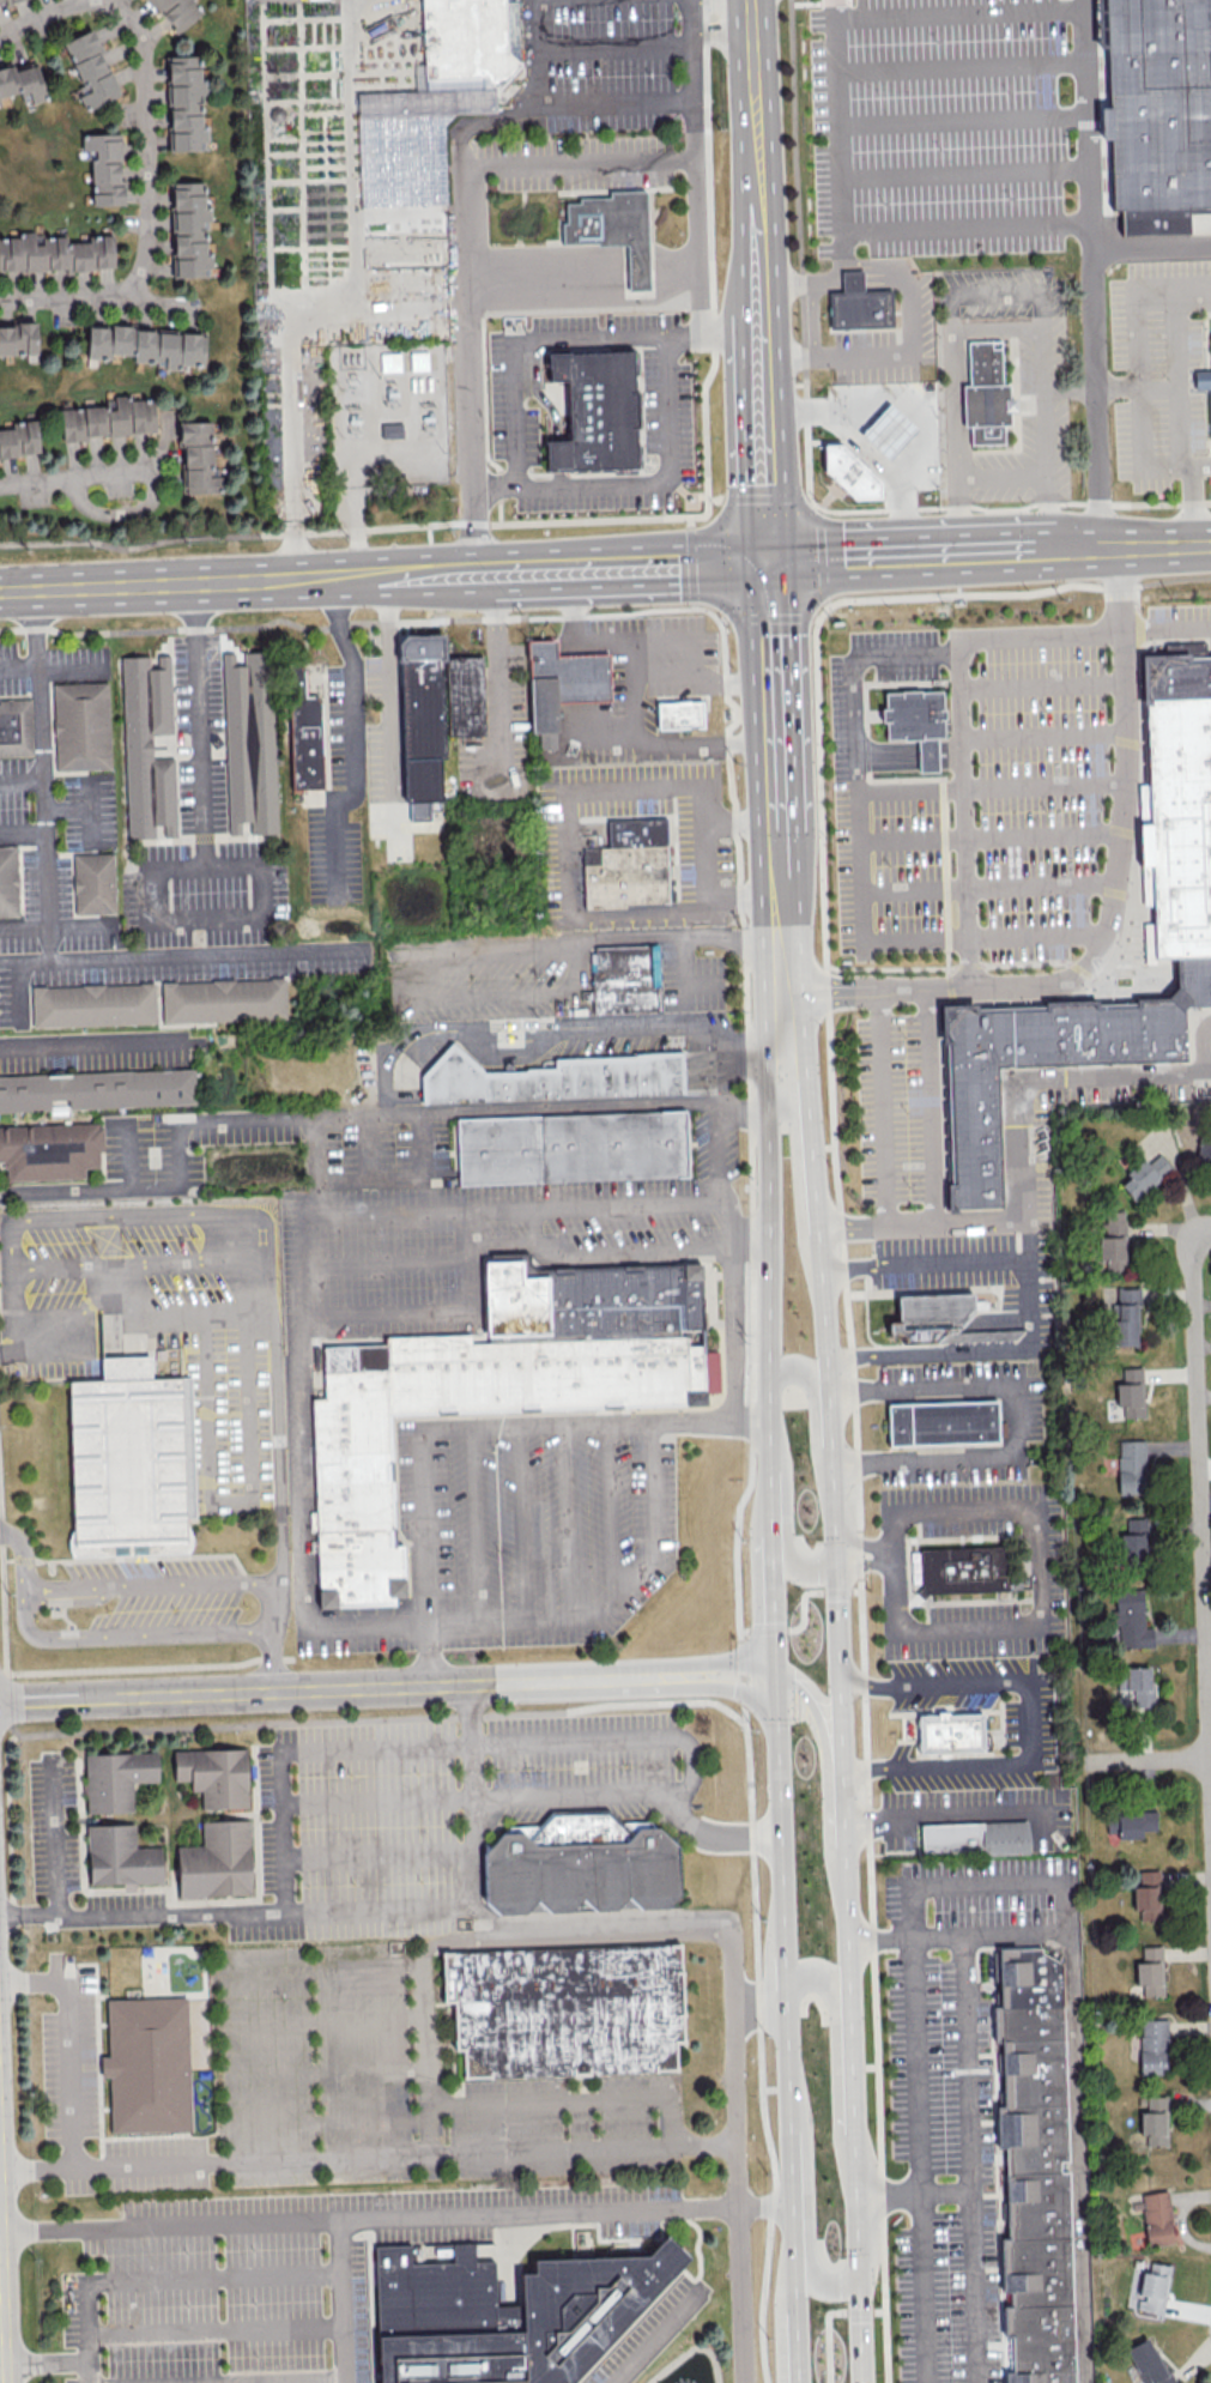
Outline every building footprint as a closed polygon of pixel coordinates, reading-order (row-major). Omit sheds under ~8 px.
[(203,10),(195,0),(151,0),(178,32),(203,10)] [(359,207),(446,205),(443,125),(455,113),(494,111),(492,95),(522,66),(520,0),(421,0),(424,63),(413,65),(413,93),(355,96),(359,207)] [(1106,211),(1122,210),(1124,236),(1191,234),(1191,208),(1210,207),(1210,0),(1099,0),(1106,211)] [(62,42),(84,90),(77,93),(85,110),(121,94),(92,28),(62,42)] [(201,128),(199,55),(168,56),(169,150),(199,150),(199,141),(207,141),(206,128),(201,128)] [(19,92),(23,104),(46,98),(36,60),(13,67),(13,66),(0,70),(0,97),(19,92)] [(81,134),(82,150),(90,150),(92,205),(124,204),(123,179),(121,179),(119,133),(81,134)] [(174,277),(210,276),(210,254),(206,254),(205,182),(173,182),(174,277)] [(563,226),(563,246),(626,244),(628,278),(628,292),(650,292),(649,278),(648,193),(610,194),(610,200),(581,200),(581,205),(567,205),(568,226),(563,226)] [(113,267),(112,235),(88,236),(88,241),(66,242),(66,237),(34,239),(34,231),(17,232),(17,238),(0,238),(0,271),(113,267)] [(843,294),(842,273),(865,272),(865,292),(843,294)] [(830,294),(831,329),(895,327),(894,291),(865,292),(843,294),(830,294)] [(37,353),(36,324),(0,324),(0,354),(37,353)] [(205,332),(87,325),(86,357),(111,358),(111,353),(132,355),(132,363),(180,366),(180,363),(203,364),(205,332)] [(968,341),(970,446),(1005,446),(1004,425),(1012,425),(1011,383),(1004,383),(1003,347),(993,347),(993,341),(968,341)] [(399,352),(380,353),(380,371),(400,371),(399,352)] [(549,356),(550,385),(569,383),(570,444),(545,444),(546,476),(636,473),(634,355),(549,356)] [(1191,391),(1210,391),(1210,371),(1191,371),(1191,391)] [(61,441),(88,439),(88,436),(155,431),(153,398),(129,400),(129,394),(113,396),(114,405),(59,409),(61,441)] [(890,404),(862,435),(890,460),(919,430),(890,404)] [(39,453),(36,419),(12,421),(12,425),(0,426),(0,457),(39,453)] [(211,421),(181,421),(183,493),(221,492),(221,476),(212,476),(211,421)] [(382,425),(402,424),(404,439),(382,439),(382,425)] [(825,447),(826,474),(856,502),(883,501),(883,484),(844,446),(825,447)] [(399,667),(398,648),(405,639),(443,639),(443,661),(446,740),(448,804),(406,805),(399,667)] [(532,643),(534,737),(539,737),(540,751),(557,750),(557,738),(563,737),(562,700),(612,698),(611,657),(587,658),(561,659),(561,643),(532,643)] [(275,833),(272,651),(243,651),(244,664),(233,664),(233,652),(223,652),(226,834),(241,834),(241,821),(249,821),(250,833),(275,833)] [(121,656),(126,838),(155,837),(154,824),(163,824),(164,837),(176,836),(174,757),(152,757),(151,734),(172,733),(170,654),(156,654),(156,667),(149,667),(148,655),(121,656)] [(1154,956),(1182,955),(1183,997),(943,1004),(949,1206),(1004,1204),(999,1066),(1189,1060),(1188,1005),(1210,1005),(1210,657),(1145,659),(1154,956)] [(443,661),(484,660),(486,738),(446,740),(443,661)] [(289,670),(304,669),(305,701),(320,700),(322,791),(291,792),(289,670)] [(107,681),(52,683),(55,770),(111,768),(107,681)] [(886,695),(902,694),(902,692),(921,691),(922,694),(944,692),(944,710),(946,710),(946,720),(945,720),(945,738),(939,739),(939,754),(940,773),(921,774),(920,754),(920,742),(904,742),(904,739),(888,740),(886,722),(883,722),(883,710),(886,710),(886,695)] [(32,755),(31,698),(0,698),(0,756),(32,755)] [(656,704),(656,733),(704,732),(703,704),(656,704)] [(608,821),(608,848),(585,849),(586,909),(625,908),(625,903),(668,903),(666,819),(608,821)] [(18,916),(16,845),(0,846),(0,916),(18,916)] [(72,854),(74,914),(115,913),(113,852),(72,854)] [(594,1012),(593,945),(658,944),(659,1011),(594,1012)] [(163,1022),(286,1019),(284,978),(161,982),(163,1022)] [(32,1026),(155,1024),(155,983),(31,986),(32,1026)] [(422,1102),(420,1073),(453,1041),(484,1071),(556,1069),(556,1056),(684,1051),(685,1093),(422,1102)] [(194,1068),(0,1075),(0,1111),(49,1110),(49,1100),(69,1099),(69,1108),(195,1104),(194,1068)] [(454,1118),(456,1184),(690,1177),(688,1108),(454,1118)] [(85,1178),(84,1167),(100,1167),(99,1151),(104,1151),(103,1122),(0,1125),(0,1162),(4,1162),(5,1180),(85,1178)] [(1199,1138),(1195,1164),(1210,1167),(1210,1140),(1199,1138)] [(1132,1199),(1171,1168),(1159,1153),(1147,1163),(1145,1159),(1117,1181),(1132,1199)] [(1105,1270),(1125,1270),(1124,1211),(1104,1211),(1105,1236),(1098,1236),(1098,1259),(1105,1259),(1105,1270)] [(309,1398),(316,1611),(396,1609),(395,1601),(406,1599),(405,1547),(394,1548),(389,1416),(673,1408),(709,1407),(704,1264),(550,1269),(550,1280),(528,1281),(528,1264),(488,1265),(490,1343),(472,1343),(472,1336),(386,1338),(386,1347),(321,1349),(322,1397),(309,1398)] [(1138,1287),(1116,1287),(1116,1304),(1110,1304),(1110,1346),(1138,1345),(1138,1287)] [(895,1293),(895,1320),(886,1320),(886,1336),(904,1336),(904,1343),(936,1343),(947,1326),(958,1326),(974,1311),(973,1290),(895,1293)] [(69,1383),(74,1529),(71,1536),(69,1543),(71,1552),(73,1555),(188,1553),(190,1548),(192,1543),(192,1537),(190,1534),(188,1530),(188,1518),(195,1518),(192,1379),(151,1380),(151,1357),(103,1359),(103,1381),(69,1383)] [(1122,1383),(1115,1383),(1116,1406),(1122,1405),(1123,1417),(1143,1417),(1141,1367),(1121,1367),(1122,1383)] [(889,1403),(890,1446),(1000,1442),(999,1398),(889,1403)] [(1118,1494),(1146,1493),(1145,1440),(1117,1440),(1118,1494)] [(1147,1518),(1126,1517),(1126,1533),(1120,1533),(1120,1559),(1146,1560),(1147,1518)] [(920,1547),(921,1595),(1007,1592),(1006,1544),(920,1547)] [(1119,1647),(1152,1646),(1152,1626),(1143,1627),(1142,1588),(1113,1590),(1114,1624),(1118,1624),(1119,1647)] [(1152,1668),(1117,1667),(1117,1689),(1133,1690),(1133,1706),(1151,1706),(1152,1668)] [(916,1713),(918,1754),(982,1752),(981,1712),(916,1713)] [(172,1750),(175,1782),(189,1780),(190,1791),(201,1790),(202,1809),(248,1807),(246,1747),(172,1750)] [(84,1753),(86,1813),(133,1810),(132,1782),(157,1780),(156,1750),(84,1753)] [(483,1850),(483,1903),(496,1915),(526,1913),(537,1901),(547,1911),(571,1910),(582,1899),(594,1910),(616,1910),(628,1898),(641,1910),(667,1909),(680,1897),(677,1845),(643,1814),(616,1815),(604,1806),(549,1807),(537,1819),(505,1819),(483,1850)] [(1156,1810),(1106,1812),(1106,1831),(1118,1831),(1118,1838),(1141,1838),(1140,1831),(1156,1830),(1156,1810)] [(176,1845),(178,1898),(252,1894),(249,1819),(200,1821),(201,1844),(176,1845)] [(86,1823),(135,1821),(137,1846),(159,1845),(161,1880),(89,1883),(86,1823)] [(981,1822),(982,1850),(982,1853),(1027,1852),(1025,1821),(981,1822)] [(919,1825),(920,1852),(982,1850),(981,1822),(919,1825)] [(1133,1909),(1140,1909),(1140,1921),(1161,1920),(1160,1870),(1139,1870),(1139,1885),(1132,1885),(1133,1909)] [(466,2079),(465,2051),(458,2052),(456,2003),(446,2003),(444,1954),(684,1944),(688,2043),(679,2044),(679,2070),(466,2079)] [(1163,1995),(1162,1945),(1141,1946),(1142,1962),(1135,1962),(1136,1985),(1142,1985),(1142,1996),(1163,1995)] [(999,2004),(992,2004),(993,2040),(1000,2040),(1001,2104),(994,2104),(997,2147),(1004,2146),(1007,2237),(1000,2237),(1001,2291),(1010,2291),(1010,2305),(1001,2305),(1003,2335),(1011,2335),(1012,2371),(1004,2371),(1004,2382),(1074,2382),(1068,2170),(1059,2170),(1059,2160),(1066,2160),(1060,1962),(1041,1952),(1040,1946),(998,1947),(999,2004)] [(107,1998),(108,2055),(101,2055),(101,2075),(109,2075),(110,2131),(189,2129),(186,1996),(107,1998)] [(1166,2019),(1139,2019),(1140,2074),(1167,2074),(1166,2019)] [(1146,2096),(1146,2112),(1140,2111),(1139,2134),(1147,2134),(1146,2145),(1166,2146),(1167,2096),(1146,2096)] [(1148,2246),(1174,2242),(1166,2189),(1140,2193),(1148,2246)] [(689,2256),(665,2233),(647,2254),(533,2258),(533,2270),(520,2272),(521,2304),(495,2304),(494,2260),(474,2261),(474,2242),(452,2243),(452,2261),(411,2262),(410,2243),(374,2244),(377,2334),(379,2382),(570,2382),(689,2256)] [(1170,2264),(1150,2262),(1148,2272),(1141,2271),(1138,2297),(1136,2310),(1164,2313),(1170,2264)] [(1150,2336),(1125,2348),(1142,2382),(1149,2382),(1152,2381),(1153,2382),(1172,2382),(1150,2336)]
